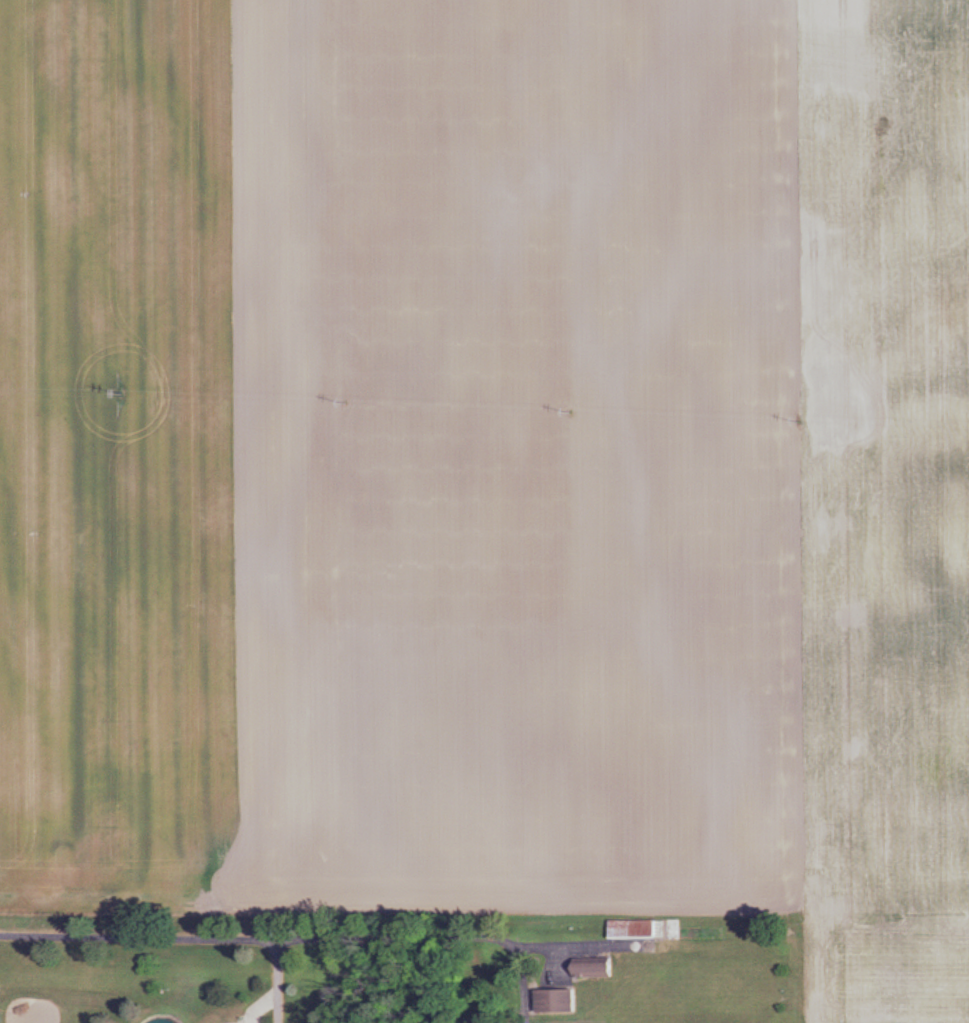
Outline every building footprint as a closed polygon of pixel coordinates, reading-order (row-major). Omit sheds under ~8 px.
[(614,922),(614,939),(662,939),(662,922),(614,922)] [(578,962),(578,977),(619,977),(619,962),(578,962)] [(541,1014),(581,1014),(581,991),(541,991),(541,1014)]
